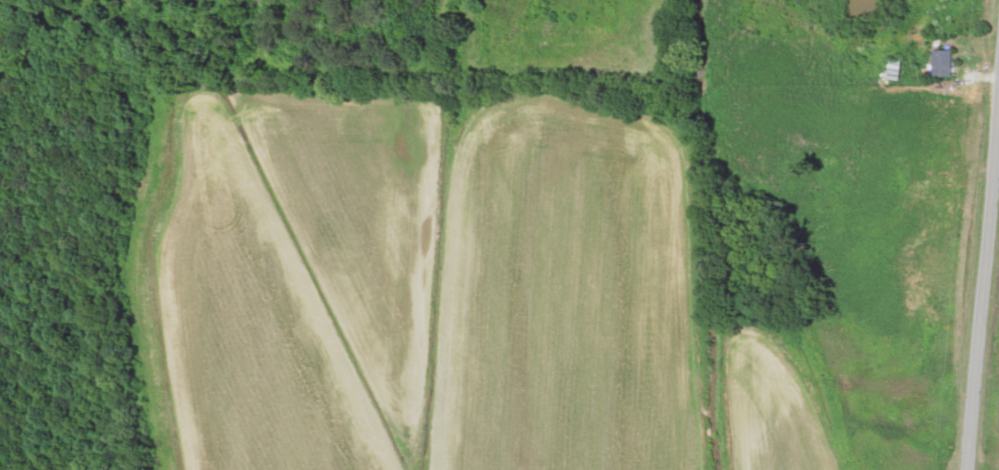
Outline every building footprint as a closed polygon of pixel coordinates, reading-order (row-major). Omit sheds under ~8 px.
[(945,75),(961,75),(961,50),(945,50),(945,75)] [(913,59),(901,58),(898,78),(910,80),(913,59)]
